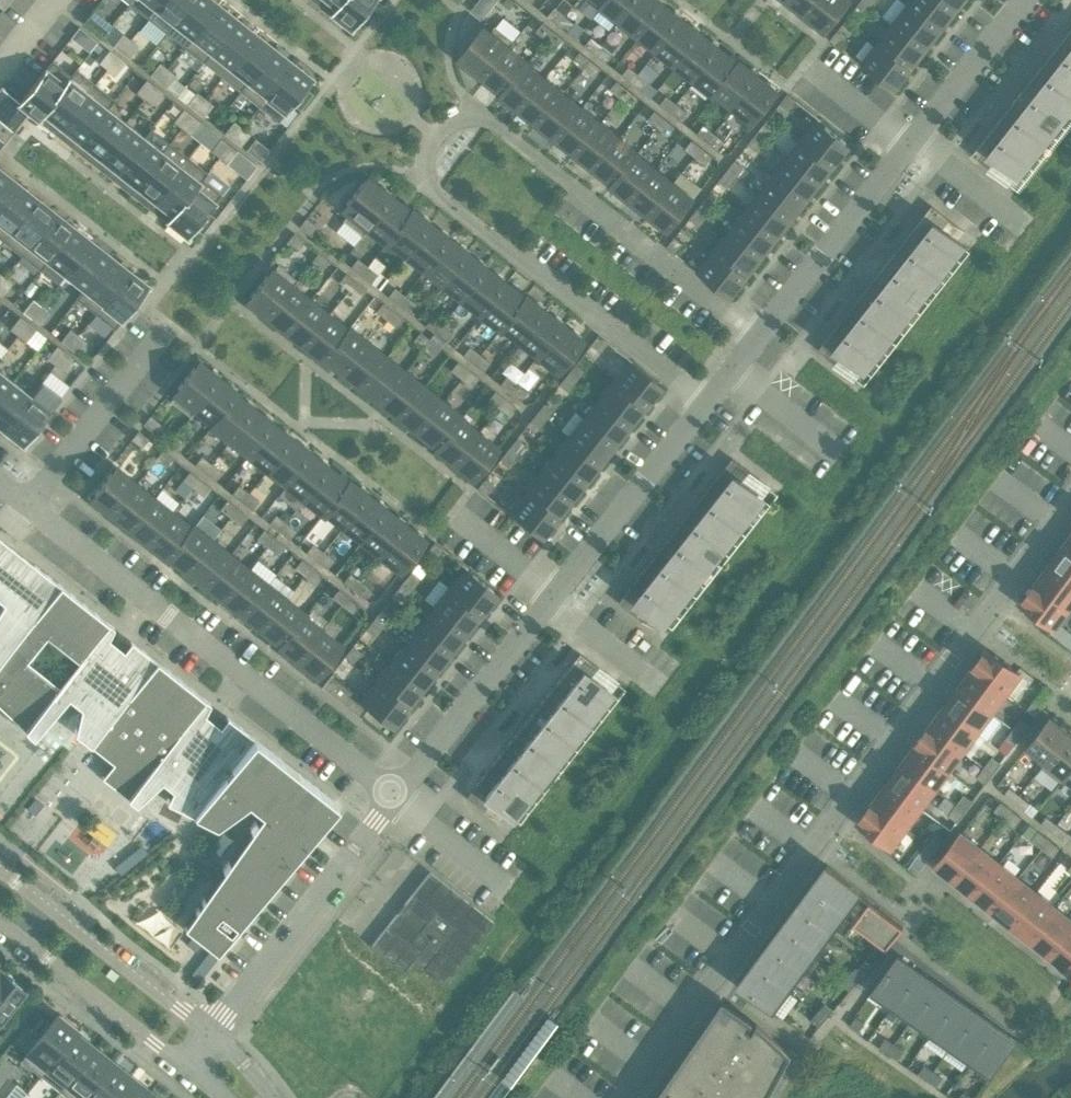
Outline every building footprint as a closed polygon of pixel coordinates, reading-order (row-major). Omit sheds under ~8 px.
[(161,0),(131,0),(129,3),(147,17),(161,0)] [(191,0),(161,0),(147,17),(166,32),(191,0)] [(218,4),(213,0),(191,0),(166,32),(184,47),(218,4)] [(373,0),(342,0),(336,7),(335,7),(330,13),(351,29),(359,18),(365,23),(376,10),(369,5),(373,0)] [(637,0),(607,0),(602,7),(620,22),(637,0)] [(664,4),(659,0),(637,0),(620,22),(639,36),(664,4)] [(818,0),(788,0),(787,1),(806,15),(818,0)] [(850,0),(818,0),(806,15),(826,31),(850,0)] [(870,6),(863,0),(861,0),(853,10),(862,16),(870,6)] [(939,0),(912,0),(908,5),(940,30),(954,12),(939,0)] [(954,12),(964,0),(939,0),(954,12)] [(203,61),(237,18),(218,4),(184,47),(203,61)] [(657,51),(683,19),(664,4),(639,36),(657,51)] [(940,30),(908,5),(893,24),(925,49),(940,30)] [(558,24),(565,16),(554,7),(548,16),(558,24)] [(568,32),(575,23),(565,16),(558,24),(568,32)] [(228,68),(256,33),(237,18),(203,61),(204,62),(211,54),(228,68)] [(676,66),(701,34),(683,19),(657,51),(676,66)] [(546,39),(553,30),(543,22),(536,31),(546,39)] [(925,49),(893,24),(878,43),(910,68),(925,49)] [(484,79),(515,40),(495,25),(486,37),(480,32),(463,53),(469,58),(465,63),(484,79)] [(1070,108),(1070,28),(972,154),(1005,181),(1012,172),(1018,176),(1070,108)] [(839,46),(847,36),(838,29),(830,39),(839,46)] [(563,38),(553,30),(546,39),(556,47),(563,38)] [(240,91),(274,48),(256,33),(228,68),(246,82),(239,90),(240,91)] [(121,51),(130,40),(122,34),(113,45),(121,51)] [(695,80),(720,48),(701,34),(676,66),(695,80)] [(595,53),(602,45),(592,37),(585,45),(595,53)] [(128,57),(137,45),(130,40),(121,51),(128,57)] [(502,96),(528,62),(511,48),(516,41),(515,40),(484,79),(502,93),(501,95),(502,96)] [(910,68),(878,43),(863,62),(895,87),(910,68)] [(612,53),(602,45),(595,53),(605,61),(612,53)] [(258,105),(292,62),(274,48),(240,91),(258,105)] [(713,95),(740,61),(739,60),(738,62),(720,48),(695,80),(713,95)] [(107,68),(117,56),(109,50),(100,62),(107,68)] [(583,68),(590,59),(580,51),(573,60),(583,68)] [(115,74),(124,62),(117,56),(107,68),(115,74)] [(593,76),(600,67),(590,59),(583,68),(593,76)] [(76,69),(75,68),(70,75),(52,60),(19,102),(2,88),(0,91),(0,120),(13,130),(29,111),(38,119),(43,113),(42,112),(76,69)] [(733,107),(759,75),(740,61),(713,95),(714,96),(716,94),(733,107)] [(304,88),(312,78),(292,62),(258,105),(278,121),(293,102),(299,107),(310,93),(304,88)] [(520,110),(545,78),(527,64),(529,62),(528,62),(502,96),(520,110)] [(158,80),(167,69),(159,63),(150,75),(158,80)] [(632,83),(639,74),(629,66),(622,74),(632,83)] [(61,127),(95,84),(76,69),(42,112),(43,113),(61,127)] [(165,86),(174,75),(167,69),(158,80),(165,86)] [(642,91),(649,82),(639,74),(632,83),(642,91)] [(753,123),(778,91),(759,75),(733,107),(753,123)] [(539,125),(564,93),(545,78),(520,110),(539,125)] [(145,97),(154,86),(146,80),(137,91),(145,97)] [(620,97),(627,89),(617,80),(610,89),(620,97)] [(79,141),(113,98),(95,84),(61,127),(79,141)] [(152,103),(161,91),(154,86),(145,97),(152,103)] [(630,105),(637,97),(627,89),(620,97),(630,105)] [(195,110),(204,98),(197,92),(188,104),(195,110)] [(557,139),(583,108),(564,93),(539,125),(557,139)] [(788,110),(796,100),(788,93),(780,103),(788,110)] [(677,104),(666,96),(660,104),(670,112),(677,104)] [(98,156),(125,122),(108,108),(114,99),(113,98),(79,141),(98,156)] [(202,116),(211,104),(204,98),(195,110),(202,116)] [(687,112),(677,104),(670,112),(680,120),(687,112)] [(576,154),(601,122),(583,108),(557,139),(576,154)] [(182,126),(191,115),(183,109),(174,121),(182,126)] [(658,127),(665,118),(655,110),(648,119),(658,127)] [(189,132),(198,121),(191,115),(182,126),(189,132)] [(668,135),(675,126),(665,118),(658,127),(668,135)] [(849,145),(817,120),(802,139),(834,164),(849,145)] [(117,171),(144,136),(125,122),(98,156),(117,171)] [(232,139),(241,127),(234,122),(225,133),(232,139)] [(595,169),(620,137),(601,122),(576,154),(595,169)] [(764,140),(773,130),(764,123),(756,133),(764,140)] [(707,142),(714,133),(704,125),(697,133),(707,142)] [(239,145),(248,133),(241,127),(232,139),(239,145)] [(717,149),(724,141),(714,133),(707,142),(717,149)] [(757,150),(764,140),(756,134),(748,143),(757,150)] [(135,185),(169,142),(168,142),(162,150),(144,136),(117,171),(135,185)] [(611,186),(638,152),(620,137),(595,169),(613,183),(611,185),(611,186)] [(219,156),(228,144),(221,138),(211,150),(219,156)] [(834,164),(802,139),(787,158),(819,183),(834,164)] [(702,148),(692,140),(685,148),(696,156),(702,148)] [(154,200),(188,157),(169,142),(135,185),(154,200)] [(226,162),(235,150),(228,144),(219,156),(226,162)] [(706,164),(712,156),(702,148),(696,156),(706,164)] [(630,200),(655,168),(638,154),(639,152),(638,152),(611,186),(630,200)] [(167,221),(206,172),(188,157),(154,200),(171,214),(167,220),(167,221)] [(819,183),(787,158),(772,177),(804,202),(819,183)] [(735,177),(744,167),(735,160),(726,171),(735,177)] [(17,182),(0,168),(0,204),(17,182)] [(649,215),(674,183),(655,168),(630,200),(649,215)] [(728,187),(735,177),(726,171),(719,180),(728,187)] [(206,212),(221,193),(202,179),(207,172),(206,172),(167,221),(187,236),(195,226),(202,231),(212,217),(206,212)] [(804,202),(772,177),(758,195),(790,220),(804,202)] [(361,235),(391,196),(372,181),(368,187),(362,182),(345,203),(351,208),(342,220),(361,235)] [(36,197),(17,182),(0,204),(0,238),(2,240),(36,197)] [(668,230),(694,198),(674,183),(649,215),(668,230)] [(790,220),(758,195),(743,214),(775,239),(790,220)] [(385,243),(412,209),(411,208),(409,211),(391,196),(361,235),(362,236),(367,229),(385,243)] [(21,254),(55,211),(36,197),(2,240),(21,254)] [(706,215),(714,204),(706,197),(697,208),(706,215)] [(864,370),(963,245),(958,241),(965,232),(931,205),(818,349),(852,375),(859,366),(864,370)] [(698,224),(706,215),(697,208),(690,217),(698,224)] [(405,256),(431,224),(412,209),(385,243),(386,244),(387,242),(405,256)] [(39,269),(73,226),(55,211),(21,254),(39,269)] [(775,239),(743,214),(729,232),(760,258),(775,239)] [(309,234),(316,226),(305,217),(299,226),(309,234)] [(424,271),(449,239),(431,224),(405,256),(424,271)] [(65,275),(92,241),(73,226),(39,269),(40,270),(47,261),(65,275)] [(297,249),(304,241),(294,232),(287,241),(297,249)] [(760,258),(729,232),(714,251),(746,276),(760,258)] [(683,244),(674,237),(666,247),(675,254),(683,244)] [(443,285),(468,253),(449,239),(424,271),(443,285)] [(76,298),(110,255),(92,241),(65,275),(82,289),(76,297),(76,298)] [(746,276),(714,251),(699,270),(731,295),(746,276)] [(329,260),(318,252),(311,260),(322,268),(329,260)] [(461,300),(486,268),(468,253),(443,285),(461,300)] [(95,313),(129,270),(110,255),(76,298),(95,313)] [(367,266),(357,258),(350,266),(361,275),(367,266)] [(266,317),(297,279),(277,263),(268,276),(266,274),(250,295),(251,296),(247,302),(266,317)] [(377,274),(367,266),(361,275),(371,283),(377,274)] [(480,314),(505,282),(486,268),(461,300),(480,314)] [(115,328),(148,285),(129,270),(95,313),(115,328)] [(356,281),(345,273),(338,281),(349,290),(356,281)] [(11,282),(3,276),(0,280),(0,293),(1,294),(11,282)] [(285,332),(310,300),(292,286),(298,279),(297,279),(266,317),(285,332)] [(359,298),(366,289),(356,281),(349,290),(359,298)] [(498,329),(525,295),(523,297),(505,282),(480,314),(498,329)] [(405,295),(394,287),(387,296),(398,304),(405,295)] [(414,303),(405,295),(398,304),(408,312),(414,303)] [(518,342),(544,310),(525,295),(498,329),(499,330),(501,328),(518,342)] [(31,317),(40,306),(33,300),(24,311),(31,317)] [(304,347),(329,315),(310,300),(285,332),(304,347)] [(386,319),(393,310),(382,302),(376,311),(386,319)] [(39,323),(48,311),(40,306),(31,317),(39,323)] [(396,327),(403,318),(393,310),(386,319),(396,327)] [(537,356),(562,324),(544,310),(518,342),(537,356)] [(322,361),(349,327),(348,326),(346,328),(329,315),(304,347),(322,361)] [(442,325),(431,316),(424,325),(435,333),(442,325)] [(18,334),(27,322),(20,317),(11,328),(18,334)] [(25,340),(34,328),(27,322),(18,334),(25,340)] [(557,372),(582,340),(562,324),(537,356),(557,372)] [(452,332),(442,325),(435,333),(445,341),(452,332)] [(343,374),(368,342),(349,327),(322,361),(323,362),(324,360),(343,374)] [(68,346),(78,335),(70,329),(61,341),(68,346)] [(430,339),(419,331),(413,340),(423,348),(430,339)] [(606,341),(598,334),(590,344),(598,351),(606,341)] [(76,352),(85,341),(78,335),(68,346),(76,352)] [(440,347),(430,339),(423,348),(433,356),(440,347)] [(361,388),(386,357),(368,342),(343,374),(361,388)] [(55,363),(64,352),(57,346),(48,357),(55,363)] [(479,354),(469,346),(462,355),(473,363),(479,354)] [(63,369),(72,358),(64,352),(55,363),(63,369)] [(482,371),(489,362),(479,354),(473,363),(482,371)] [(380,403),(405,371),(386,357),(361,388),(380,403)] [(660,385),(628,360),(613,379),(645,404),(660,385)] [(461,378),(468,369),(457,361),(450,370),(461,378)] [(188,415),(219,377),(200,362),(195,367),(194,366),(177,387),(179,388),(169,400),(188,415)] [(583,370),(574,363),(567,373),(575,380),(583,370)] [(471,386),(478,377),(468,369),(461,378),(471,386)] [(12,380),(0,370),(0,395),(12,380)] [(398,418),(423,386),(405,371),(380,403),(398,418)] [(567,391),(575,380),(567,373),(558,384),(567,391)] [(517,384),(506,375),(499,384),(510,392),(517,384)] [(211,426),(238,392),(219,377),(188,415),(189,416),(195,410),(211,423),(210,425),(211,426)] [(645,404),(613,379),(598,398),(630,423),(645,404)] [(31,394),(12,380),(0,395),(0,426),(3,429),(31,394)] [(520,400),(527,391),(517,384),(510,392),(520,400)] [(417,432),(442,400),(423,386),(398,418),(417,432)] [(498,407),(505,399),(494,390),(488,399),(498,407)] [(230,441),(255,409),(237,395),(238,393),(238,392),(211,426),(230,441)] [(23,444),(50,410),(31,394),(3,429),(23,444)] [(630,423),(598,398),(583,417),(615,442),(630,423)] [(508,415),(515,406),(505,399),(498,407),(508,415)] [(434,449),(461,415),(442,400),(417,432),(435,447),(433,449),(434,449)] [(546,417),(554,407),(545,401),(538,410),(546,417)] [(248,455),(273,423),(255,409),(230,441),(248,455)] [(538,428),(546,417),(538,410),(529,421),(538,428)] [(160,423),(150,415),(143,424),(153,432),(160,423)] [(452,464),(478,432),(460,418),(462,416),(461,415),(434,449),(452,464)] [(615,442),(583,417),(569,435),(601,460),(615,442)] [(267,470),(292,438),(273,423),(248,455),(267,470)] [(141,447),(148,438),(138,430),(131,439),(141,447)] [(472,479),(497,447),(478,432),(452,464),(472,479)] [(178,451),(184,442),(174,434),(167,443),(178,451)] [(601,460),(569,435),(554,453),(586,479),(601,460)] [(285,485),(310,453),(292,438),(267,470),(285,485)] [(517,454),(525,445),(516,438),(508,447),(517,454)] [(508,465),(517,454),(508,447),(500,458),(508,465)] [(166,466),(173,457),(162,449),(155,458),(166,466)] [(304,499),(329,467),(310,453),(285,485),(304,499)] [(586,479),(554,453),(540,472),(572,497),(586,479)] [(211,464),(201,456),(194,464),(205,472),(211,464)] [(665,623),(764,498),(759,493),(766,484),(732,458),(619,602),(652,628),(659,619),(665,623)] [(215,480),(221,472),(211,464),(205,472),(215,480)] [(322,514),(349,480),(347,482),(329,467),(304,499),(322,514)] [(110,515),(135,483),(116,468),(112,473),(110,472),(94,493),(95,494),(91,500),(110,515)] [(200,479),(189,470),(182,479),(193,487),(200,479)] [(572,497),(540,472),(524,491),(556,516),(572,497)] [(485,495),(493,485),(485,478),(476,488),(485,495)] [(210,486),(200,479),(193,487),(203,495),(210,486)] [(343,526),(368,495),(349,480),(322,514),(324,515),(325,513),(343,526)] [(129,530),(154,498),(135,483),(110,515),(129,530)] [(242,502),(249,493),(238,485),(231,493),(242,502)] [(556,516),(524,491),(509,511),(541,536),(556,516)] [(252,509),(259,501),(249,493),(242,502),(252,509)] [(361,541),(386,509),(368,495),(343,526),(361,541)] [(148,544),(173,512),(154,498),(129,530),(148,544)] [(237,508),(227,500),(220,508),(230,517),(237,508)] [(240,524),(247,516),(237,508),(230,517),(240,524)] [(380,556),(405,524),(386,509),(361,541),(380,556)] [(166,559),(193,525),(192,524),(191,526),(173,512),(148,544),(166,559)] [(286,522),(275,514),(268,523),(279,531),(286,522)] [(296,530),(286,522),(279,531),(289,539),(296,530)] [(400,571),(425,539),(405,524),(380,556),(400,571)] [(187,571),(212,540),(193,525),(166,559),(167,559),(169,557),(187,571)] [(274,537),(264,529),(257,538),(267,546),(274,537)] [(284,545),(274,537),(267,546),(277,554),(284,545)] [(262,812),(186,929),(192,934),(203,943),(217,953),(336,802),(4,541),(0,538),(0,599),(5,602),(0,610),(0,706),(32,736),(67,696),(80,706),(74,732),(113,763),(101,777),(136,804),(164,779),(173,786),(166,801),(215,825),(246,800),(262,812)] [(205,586),(230,554),(212,540),(187,571),(205,586)] [(435,558),(443,548),(434,542),(426,552),(435,558)] [(323,552),(312,543),(306,552),(317,561),(323,552)] [(1064,544),(1050,563),(1070,579),(1070,550),(1064,544)] [(326,568),(333,559),(323,552),(317,561),(326,568)] [(224,601),(249,569),(230,554),(205,586),(224,601)] [(312,567),(301,559),(295,567),(305,575),(312,567)] [(1050,563),(1036,583),(1068,607),(1070,603),(1070,579),(1050,563)] [(315,583),(322,575),(312,567),(305,575),(315,583)] [(496,593),(464,568),(449,587),(481,612),(496,593)] [(242,615),(267,584),(249,569),(224,601),(242,615)] [(411,588),(419,578),(411,571),(403,581),(411,588)] [(361,581),(350,573),(343,581),(354,590),(361,581)] [(370,589),(361,581),(354,590),(363,597),(370,589)] [(411,588),(403,581),(394,592),(403,598),(411,588)] [(1068,607),(1036,583),(1021,602),(1054,626),(1068,607)] [(261,630),(286,598),(267,584),(242,615),(261,630)] [(481,612),(449,587),(434,606),(466,631),(481,612)] [(342,605),(349,596),(338,588),(332,597),(342,605)] [(359,604),(349,596),(342,605),(352,613),(359,604)] [(278,647),(305,613),(286,598),(261,630),(279,644),(277,646),(278,647)] [(466,631),(434,606),(420,624),(452,649),(466,631)] [(382,625),(390,615),(381,608),(373,618),(382,625)] [(296,661),(322,630),(304,616),(306,614),(305,613),(278,647),(296,661)] [(374,635),(382,625),(373,618),(365,629),(374,635)] [(452,649),(420,624),(405,643),(437,668),(452,649)] [(316,677),(341,645),(322,630),(296,661),(316,677)] [(437,668),(405,643),(390,662),(422,687),(437,668)] [(353,662),(361,652),(352,645),(344,656),(353,662)] [(1019,673),(987,649),(972,669),(1004,693),(1019,673)] [(511,818),(610,692),(605,688),(612,679),(579,653),(465,796),(499,823),(506,814),(511,818)] [(408,705),(422,687),(390,662),(376,680),(408,705)] [(1004,693),(972,669),(958,688),(990,712),(1004,693)] [(408,705),(376,680),(362,697),(332,674),(332,673),(331,672),(320,686),(360,717),(361,716),(360,715),(368,706),(392,725),(408,705)] [(990,712),(958,688),(944,707),(976,731),(990,712)] [(1035,716),(1043,705),(1034,698),(1026,709),(1035,716)] [(976,731),(944,707),(929,726),(962,750),(976,731)] [(1042,766),(1069,731),(1049,715),(1025,746),(1044,761),(1041,765),(1042,766)] [(1021,735),(1029,724),(1020,718),(1012,728),(1021,735)] [(962,750),(929,726),(915,745),(948,769),(962,750)] [(1013,745),(1021,735),(1012,728),(1004,738),(1013,745)] [(1070,767),(1070,733),(1069,731),(1042,766),(1060,781),(1070,767)] [(948,769),(915,745),(901,764),(934,788),(948,769)] [(993,773),(1000,762),(991,756),(984,766),(993,773)] [(934,788),(901,764),(887,783),(920,807),(934,788)] [(985,783),(993,773),(984,766),(976,776),(985,783)] [(1060,781),(1061,781),(1064,777),(1070,783),(1070,767),(1060,781)] [(920,807),(887,783),(873,802),(905,826),(920,807)] [(1019,794),(1009,786),(1003,793),(1014,801),(1019,794)] [(964,811),(972,800),(963,794),(956,804),(964,811)] [(1029,802),(1019,794),(1014,801),(1024,809),(1029,802)] [(35,815),(43,804),(34,797),(26,808),(35,815)] [(1004,818),(1011,809),(1000,801),(994,810),(1004,818)] [(905,826),(873,802),(858,821),(891,845),(905,826)] [(957,821),(964,811),(956,804),(948,814),(957,821)] [(1014,826),(1021,817),(1011,809),(1004,818),(1014,826)] [(1056,824),(1046,816),(1041,823),(1051,831),(1056,824)] [(1066,832),(1056,824),(1051,831),(1061,839),(1066,832)] [(1041,847),(1048,838),(1038,830),(1031,839),(1041,847)] [(936,849),(944,838),(935,831),(927,842),(936,849)] [(955,880),(980,848),(960,833),(935,865),(955,880)] [(1051,855),(1058,846),(1048,838),(1041,847),(1051,855)] [(929,859),(936,849),(927,842),(920,852),(929,859)] [(130,867),(148,853),(141,844),(123,859),(130,867)] [(974,895),(999,863),(980,848),(955,880),(974,895)] [(992,909),(1017,877),(999,863),(974,895),(992,909)] [(844,914),(858,894),(857,892),(858,890),(827,864),(809,888),(844,914)] [(443,985),(493,921),(429,871),(371,945),(403,970),(411,960),(443,985)] [(1011,924),(1036,892),(1017,877),(992,909),(1011,924)] [(844,914),(809,888),(794,907),(829,933),(843,915),(844,914)] [(1029,939),(1054,907),(1036,892),(1011,924),(1029,939)] [(844,914),(843,915),(886,947),(903,927),(858,894),(844,914)] [(794,907),(780,926),(815,952),(829,933),(794,907)] [(1070,926),(1070,920),(1054,907),(1029,939),(1049,954),(1070,926)] [(815,952),(780,926),(766,945),(801,971),(815,952)] [(1049,954),(1066,968),(1070,962),(1070,926),(1049,954)] [(196,951),(203,943),(192,934),(185,943),(196,951)] [(801,971),(766,945),(752,964),(787,990),(801,971)] [(897,955),(872,990),(892,1005),(917,969),(897,955)] [(787,990),(752,964),(737,984),(772,1010),(787,990)] [(864,974),(855,966),(848,975),(856,982),(864,974)] [(917,969),(892,1005),(912,1018),(937,982),(917,969)] [(2,972),(0,974),(0,1016),(22,988),(12,979),(13,977),(6,971),(4,974),(2,972)] [(848,975),(841,983),(849,990),(856,982),(848,975)] [(937,982),(912,1018),(931,1032),(956,996),(937,982)] [(956,996),(931,1032),(951,1045),(975,1009),(956,996)] [(789,1052),(757,1022),(752,1029),(749,1027),(752,1022),(723,1002),(657,1097),(764,1097),(789,1052)] [(833,1010),(824,1003),(817,1011),(825,1018),(833,1010)] [(975,1009),(951,1045),(970,1059),(995,1023),(975,1009)] [(817,1011),(810,1019),(818,1026),(825,1018),(817,1011)] [(75,1033),(77,1031),(56,1015),(21,1060),(40,1075),(74,1032),(75,1033)] [(865,1023),(855,1016),(849,1025),(858,1032),(865,1023)] [(995,1023),(970,1059),(990,1073),(1015,1037),(995,1023)] [(93,1047),(75,1033),(74,1032),(40,1075),(59,1090),(93,1047)] [(894,1043),(885,1037),(879,1046),(888,1052),(894,1043)] [(888,1052),(897,1058),(903,1049),(894,1043),(888,1052)] [(111,1062),(93,1047),(59,1090),(69,1097),(83,1097),(111,1062)] [(111,1062),(83,1097),(113,1097),(130,1076),(111,1062)] [(933,1070),(924,1064),(918,1073),(927,1079),(933,1070)] [(927,1079),(936,1085),(942,1076),(933,1070),(927,1079)] [(113,1097),(143,1097),(149,1091),(130,1076),(113,1097)]
